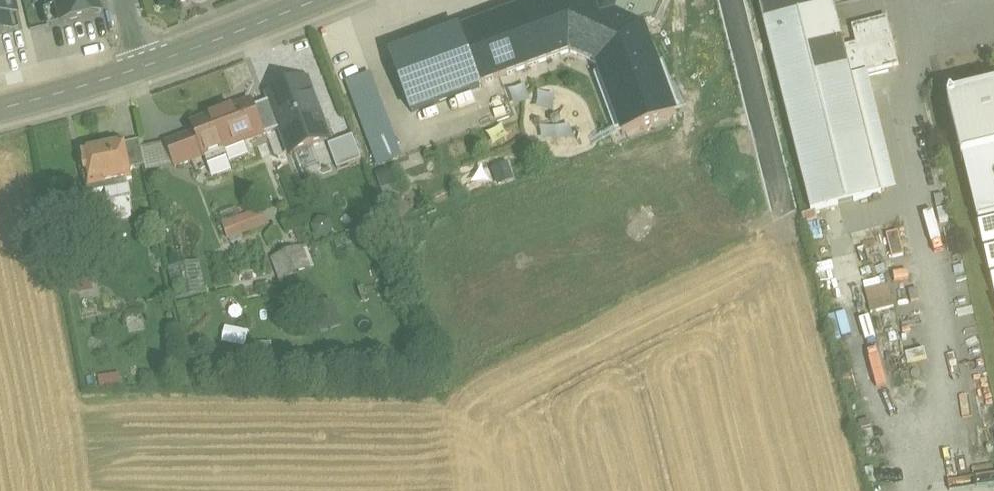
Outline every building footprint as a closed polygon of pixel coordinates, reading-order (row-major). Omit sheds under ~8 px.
[(18,32),(10,0),(0,0),(0,36),(18,32)] [(46,27),(100,14),(97,0),(40,0),(46,27)] [(461,30),(460,27),(389,54),(412,115),(483,89),(482,87),(569,54),(596,66),(621,134),(678,113),(644,21),(598,0),(540,0),(461,30)] [(811,213),(882,195),(852,77),(845,48),(833,0),(759,0),(811,213)] [(887,19),(853,27),(857,45),(845,48),(852,77),(899,66),(887,19)] [(372,74),(347,83),(378,166),(403,157),(372,74)] [(329,141),(307,81),(269,95),(272,101),(282,129),(292,155),(329,141)] [(949,101),(993,287),(993,91),(949,101)] [(272,101),(253,108),(263,135),(264,136),(282,129),(272,101)] [(251,102),(211,117),(212,118),(193,125),(196,132),(205,157),(207,163),(227,155),(225,150),(263,135),(253,108),(251,102)] [(196,132),(166,143),(176,168),(205,157),(196,132)] [(353,136),(329,145),(338,169),(362,160),(353,136)] [(140,141),(125,144),(130,169),(146,166),(140,141)] [(112,147),(111,146),(96,149),(96,150),(83,152),(85,166),(84,166),(90,194),(106,191),(108,200),(131,195),(128,180),(132,179),(130,169),(125,144),(112,147)] [(507,164),(493,169),(499,184),(513,179),(507,164)] [(261,210),(225,224),(231,240),(267,227),(261,210)] [(891,235),(893,257),(905,255),(903,234),(891,235)] [(273,257),(282,279),(314,266),(306,244),(273,257)] [(93,292),(94,261),(79,260),(78,292),(93,292)] [(172,266),(174,285),(187,284),(188,293),(206,292),(203,264),(172,266)] [(869,284),(873,312),(896,309),(891,281),(869,284)] [(119,375),(101,378),(103,391),(121,388),(119,375)]
